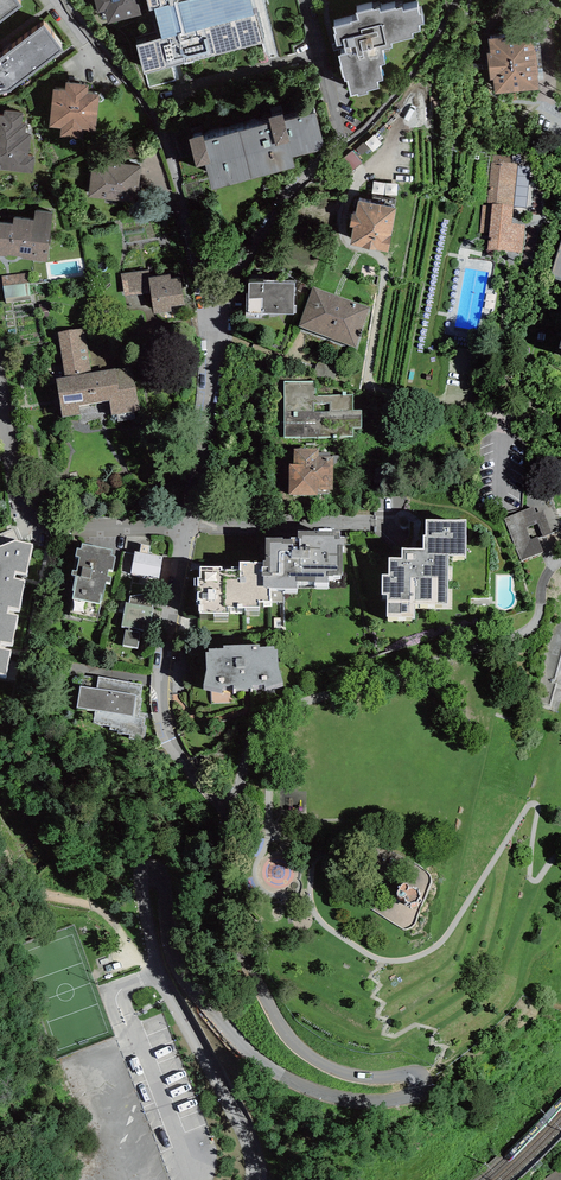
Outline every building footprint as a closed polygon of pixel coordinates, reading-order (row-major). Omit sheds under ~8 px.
[(16,0),(0,0),(0,23),(22,7),(16,0)] [(97,13),(104,11),(108,23),(141,15),(137,0),(94,0),(97,13)] [(150,11),(154,10),(162,39),(137,46),(144,74),(145,74),(149,87),(175,80),(176,84),(267,61),(261,40),(264,39),(257,10),(253,11),(250,0),(147,0),(150,11)] [(351,23),(334,27),(336,35),(334,35),(337,46),(344,44),(347,54),(339,56),(345,81),(347,81),(351,96),(358,94),(358,97),(359,96),(368,94),(367,92),(379,89),(377,81),(383,80),(379,66),(385,64),(382,50),(392,47),(391,43),(413,38),(412,33),(420,31),(419,25),(424,23),(422,14),(419,15),(418,8),(403,11),(402,7),(396,9),(396,8),(381,12),(380,8),(374,10),(373,9),(356,13),(358,20),(351,22),(351,23)] [(44,26),(0,58),(0,95),(9,93),(64,53),(44,26)] [(532,34),(488,39),(490,54),(487,54),(490,80),(493,79),(495,94),(539,89),(537,75),(538,75),(536,49),(534,50),(532,34)] [(87,94),(88,85),(66,83),(65,91),(53,90),(49,127),(60,128),(59,136),(82,139),(83,131),(95,132),(99,95),(87,94)] [(33,173),(35,157),(28,156),(31,134),(26,133),(27,124),(22,123),(24,113),(4,111),(3,116),(0,116),(0,169),(33,173)] [(203,136),(198,138),(197,131),(172,138),(178,164),(194,159),(197,167),(205,165),(212,190),(295,169),(292,158),(318,151),(320,151),(322,148),(323,146),(323,143),(316,114),(285,122),(283,115),(269,119),(270,124),(205,141),(203,136)] [(352,151),(338,161),(348,174),(362,163),(352,151)] [(136,203),(141,166),(93,159),(87,196),(136,203)] [(493,165),(489,206),(516,209),(520,167),(493,165)] [(374,187),(398,191),(399,179),(376,176),(374,187)] [(397,208),(358,201),(356,214),(352,214),(350,227),(353,228),(350,245),(389,252),(397,208)] [(516,211),(484,207),(481,235),(491,236),(489,256),(525,259),(528,232),(514,230),(516,211)] [(36,211),(34,220),(14,217),(13,224),(0,222),(0,256),(7,257),(7,255),(24,257),(23,259),(47,262),(53,213),(36,211)] [(550,277),(560,281),(560,241),(550,277)] [(149,270),(122,274),(125,296),(152,292),(155,314),(173,311),(172,306),(185,304),(181,277),(171,279),(171,274),(150,277),(149,270)] [(28,272),(2,276),(5,303),(32,299),(28,272)] [(249,314),(294,314),(294,283),(249,283),(249,314)] [(370,308),(312,287),(298,326),(356,347),(370,308)] [(84,327),(58,332),(65,377),(56,379),(62,416),(80,413),(79,406),(97,403),(91,372),(84,327)] [(131,365),(91,372),(97,403),(109,401),(112,414),(140,408),(131,365)] [(315,382),(284,382),(284,438),(353,438),(353,430),(361,430),(361,413),(352,413),(352,395),(315,395),(315,382)] [(319,449),(294,448),(294,463),(289,463),(288,495),(318,496),(318,493),(328,493),(328,490),(333,490),(333,456),(330,456),(330,452),(319,452),(319,449)] [(534,506),(504,518),(521,561),(544,551),(538,536),(531,539),(527,527),(538,523),(543,536),(552,532),(543,510),(536,513),(534,506)] [(467,520),(426,519),(426,535),(424,535),(423,549),(402,548),(402,558),(390,558),(390,574),(382,574),(382,594),(387,594),(387,616),(414,617),(414,603),(448,604),(449,555),(466,555),(467,520)] [(222,566),(199,566),(199,577),(197,577),(197,578),(194,578),(194,586),(197,586),(197,600),(200,600),(200,604),(199,604),(199,611),(200,611),(200,613),(214,613),(214,616),(228,616),(228,607),(238,607),(238,608),(246,608),(246,611),(259,611),(259,602),(284,602),(284,589),(329,589),(329,580),(341,580),(341,575),(342,575),(342,545),(350,545),(350,537),(340,537),(340,531),(332,531),(332,529),(319,529),(319,531),(298,531),(298,537),(291,537),(291,539),(283,539),(283,537),(266,537),(266,560),(263,560),(263,561),(239,561),(239,570),(222,570),(222,566)] [(6,675),(11,651),(1,649),(2,641),(13,643),(18,616),(7,614),(9,607),(20,609),(25,581),(13,578),(15,572),(26,574),(32,544),(14,541),(0,546),(0,674),(6,675)] [(113,550),(82,544),(82,549),(77,548),(76,556),(80,557),(77,571),(73,570),(72,575),(75,576),(73,591),(74,591),(72,599),(100,604),(101,602),(103,602),(106,582),(111,583),(112,577),(108,576),(109,570),(113,570),(116,556),(112,555),(113,550)] [(140,552),(148,554),(150,546),(142,544),(140,552)] [(140,552),(135,551),(135,554),(131,573),(131,574),(159,579),(163,557),(148,554),(140,552)] [(131,573),(135,554),(124,552),(121,571),(131,573)] [(155,592),(130,596),(128,602),(126,602),(122,627),(129,628),(129,630),(126,630),(122,645),(137,648),(140,633),(138,633),(138,629),(149,631),(154,606),(152,606),(155,592)] [(259,644),(223,645),(223,648),(209,649),(209,652),(206,652),(207,670),(204,686),(223,689),(223,687),(233,686),(232,689),(252,688),(252,685),(264,685),(265,689),(283,683),(278,669),(278,649),(274,649),(275,647),(259,648),(259,644)] [(136,695),(81,686),(77,708),(133,716),(136,695)] [(420,912),(422,911),(425,917),(431,919),(437,916),(439,910),(436,904),(430,902),(424,905),(423,902),(421,900),(419,900),(417,902),(415,908),(416,911),(417,913),(420,912)] [(560,1165),(555,1171),(544,1179),(560,1179),(560,1166),(560,1165)]
